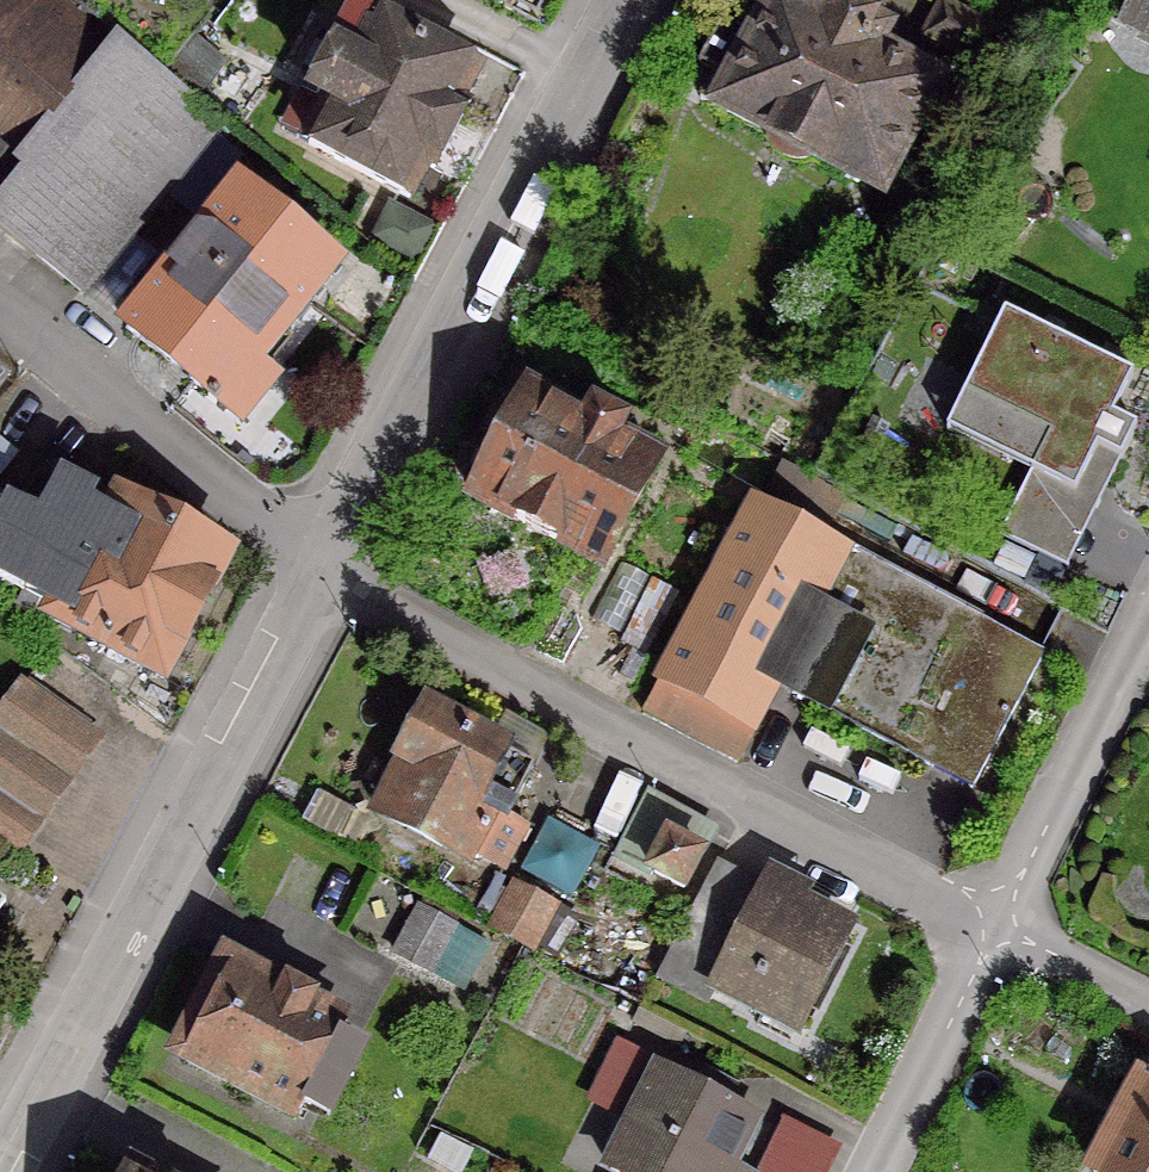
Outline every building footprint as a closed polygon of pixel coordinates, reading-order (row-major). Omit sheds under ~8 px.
[(120,52),(56,0),(0,0),(0,202),(120,52)] [(120,52),(152,79),(197,23),(169,0),(56,0),(120,52)] [(497,7),(496,9),(503,13),(507,6),(505,5),(507,0),(484,0),(497,7)] [(705,75),(692,100),(760,136),(766,149),(777,159),(790,162),(805,160),(850,184),(882,123),(907,136),(934,84),(872,52),(881,33),(818,0),(808,19),(773,0),(766,0),(745,39),(714,23),(691,68),(705,75)] [(1118,28),(1148,43),(1148,0),(1132,0),(1118,28)] [(936,3),(917,39),(975,70),(993,34),(936,3)] [(456,114),(448,110),(466,76),(347,13),(324,57),(331,60),(310,100),(324,107),(303,147),(401,199),(419,166),(426,170),(456,114)] [(0,202),(0,235),(73,293),(159,185),(160,185),(191,148),(190,146),(207,124),(152,79),(120,52),(0,202)] [(218,169),(191,148),(160,185),(188,207),(218,169)] [(327,264),(233,188),(119,330),(199,395),(196,399),(206,407),(209,403),(233,422),(266,382),(245,364),(327,264)] [(1126,379),(1007,324),(957,433),(1041,472),(1013,534),(1068,560),(1129,428),(1108,418),(1126,379)] [(589,406),(579,425),(523,396),(493,453),(490,452),(475,456),(465,475),(470,489),(473,491),(467,502),(593,570),(650,464),(610,442),(621,423),(589,406)] [(54,484),(32,526),(62,542),(31,601),(47,610),(42,619),(156,679),(219,559),(107,500),(97,520),(78,511),(84,501),(54,484)] [(656,674),(636,713),(730,763),(749,723),(747,722),(764,690),(766,691),(769,686),(965,791),(1037,654),(755,506),(748,519),(740,515),(736,523),(739,524),(722,556),(719,554),(715,562),(718,564),(701,596),(698,594),(694,602),(697,604),(680,635),(677,634),(673,642),(676,643),(659,675),(656,674)] [(32,526),(0,510),(0,585),(17,594),(10,607),(24,614),(31,601),(62,542),(32,526)] [(581,621),(640,651),(671,593),(612,562),(581,621)] [(88,738),(16,687),(0,709),(0,801),(29,821),(88,738)] [(398,763),(370,814),(459,861),(464,853),(498,871),(519,830),(499,819),(526,767),(497,752),(499,750),(421,709),(393,760),(398,763)] [(694,857),(693,857),(705,834),(643,799),(612,860),(644,877),(645,874),(676,890),(694,857)] [(792,1028),(840,932),(709,866),(652,975),(703,1001),(710,987),(792,1028)] [(509,885),(485,929),(524,950),(547,907),(509,885)] [(389,952),(456,988),(478,946),(411,910),(389,952)] [(278,991),(230,966),(179,1063),(286,1120),(338,1023),(303,1005),(306,999),(280,986),(278,991)] [(653,1070),(602,1171),(603,1171),(718,1171),(746,1117),(653,1070)] [(1136,1081),(1088,1171),(1148,1171),(1148,1088),(1136,1081)] [(777,1171),(843,1171),(855,1148),(803,1121),(777,1171)]
